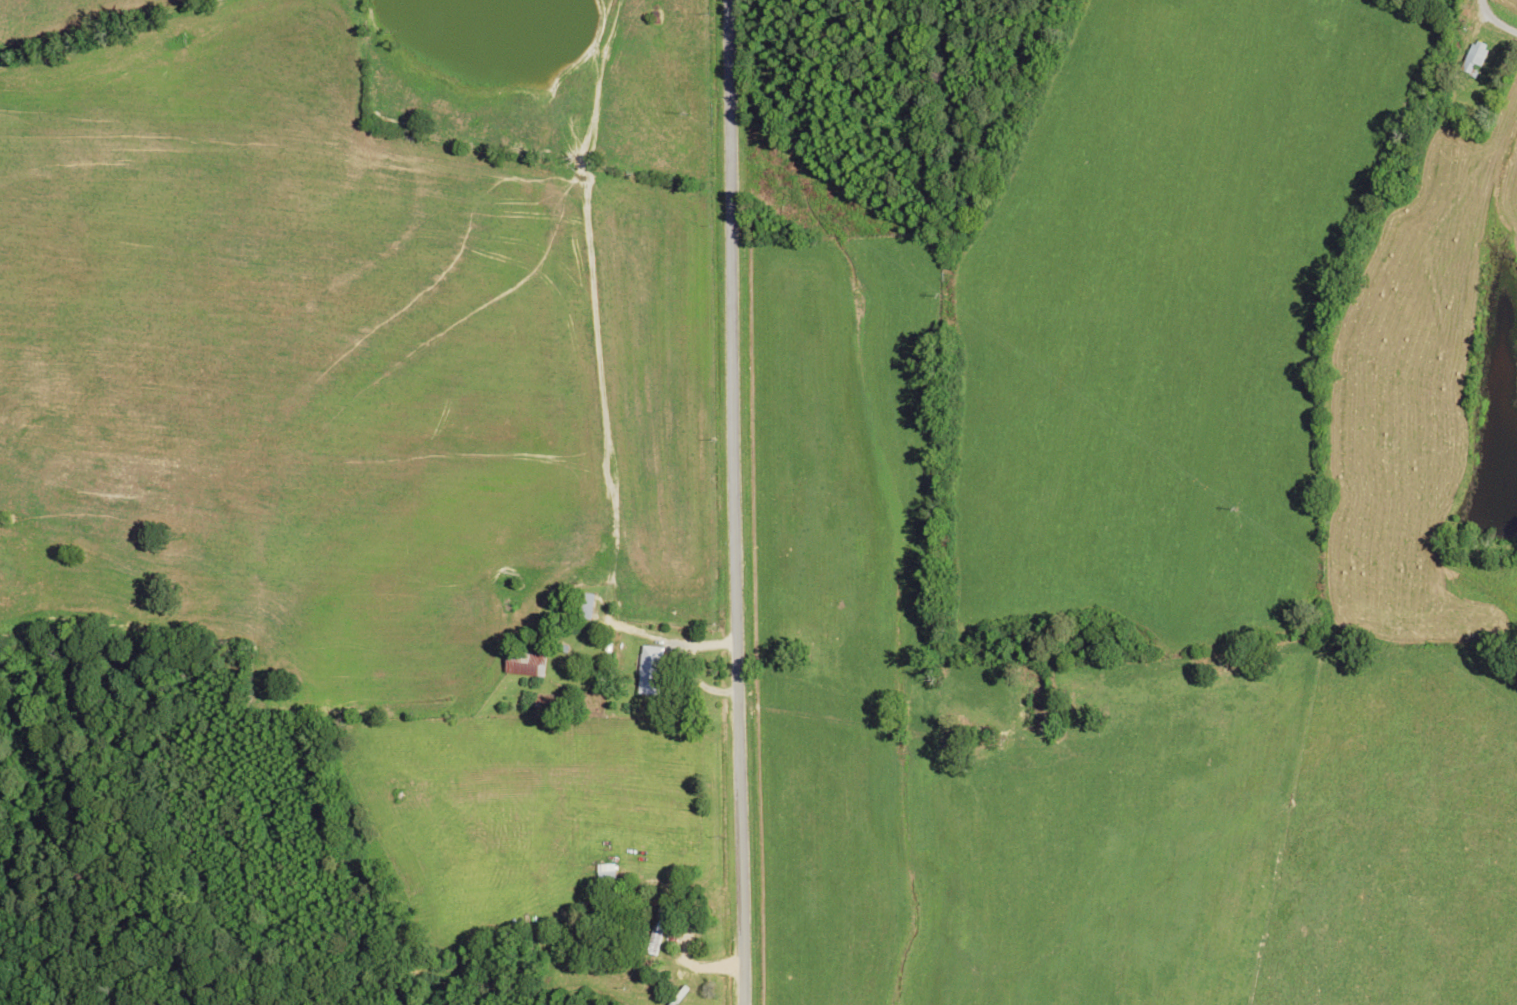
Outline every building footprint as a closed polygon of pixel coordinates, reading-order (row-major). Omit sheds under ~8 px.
[(1458,73),(1475,79),(1487,47),(1471,40),(1458,73)] [(597,596),(584,595),(582,621),(594,622),(597,596)] [(641,696),(663,697),(665,649),(643,648),(641,696)] [(549,655),(511,651),(508,675),(547,680),(549,655)] [(659,958),(667,911),(657,910),(648,956),(659,958)]
